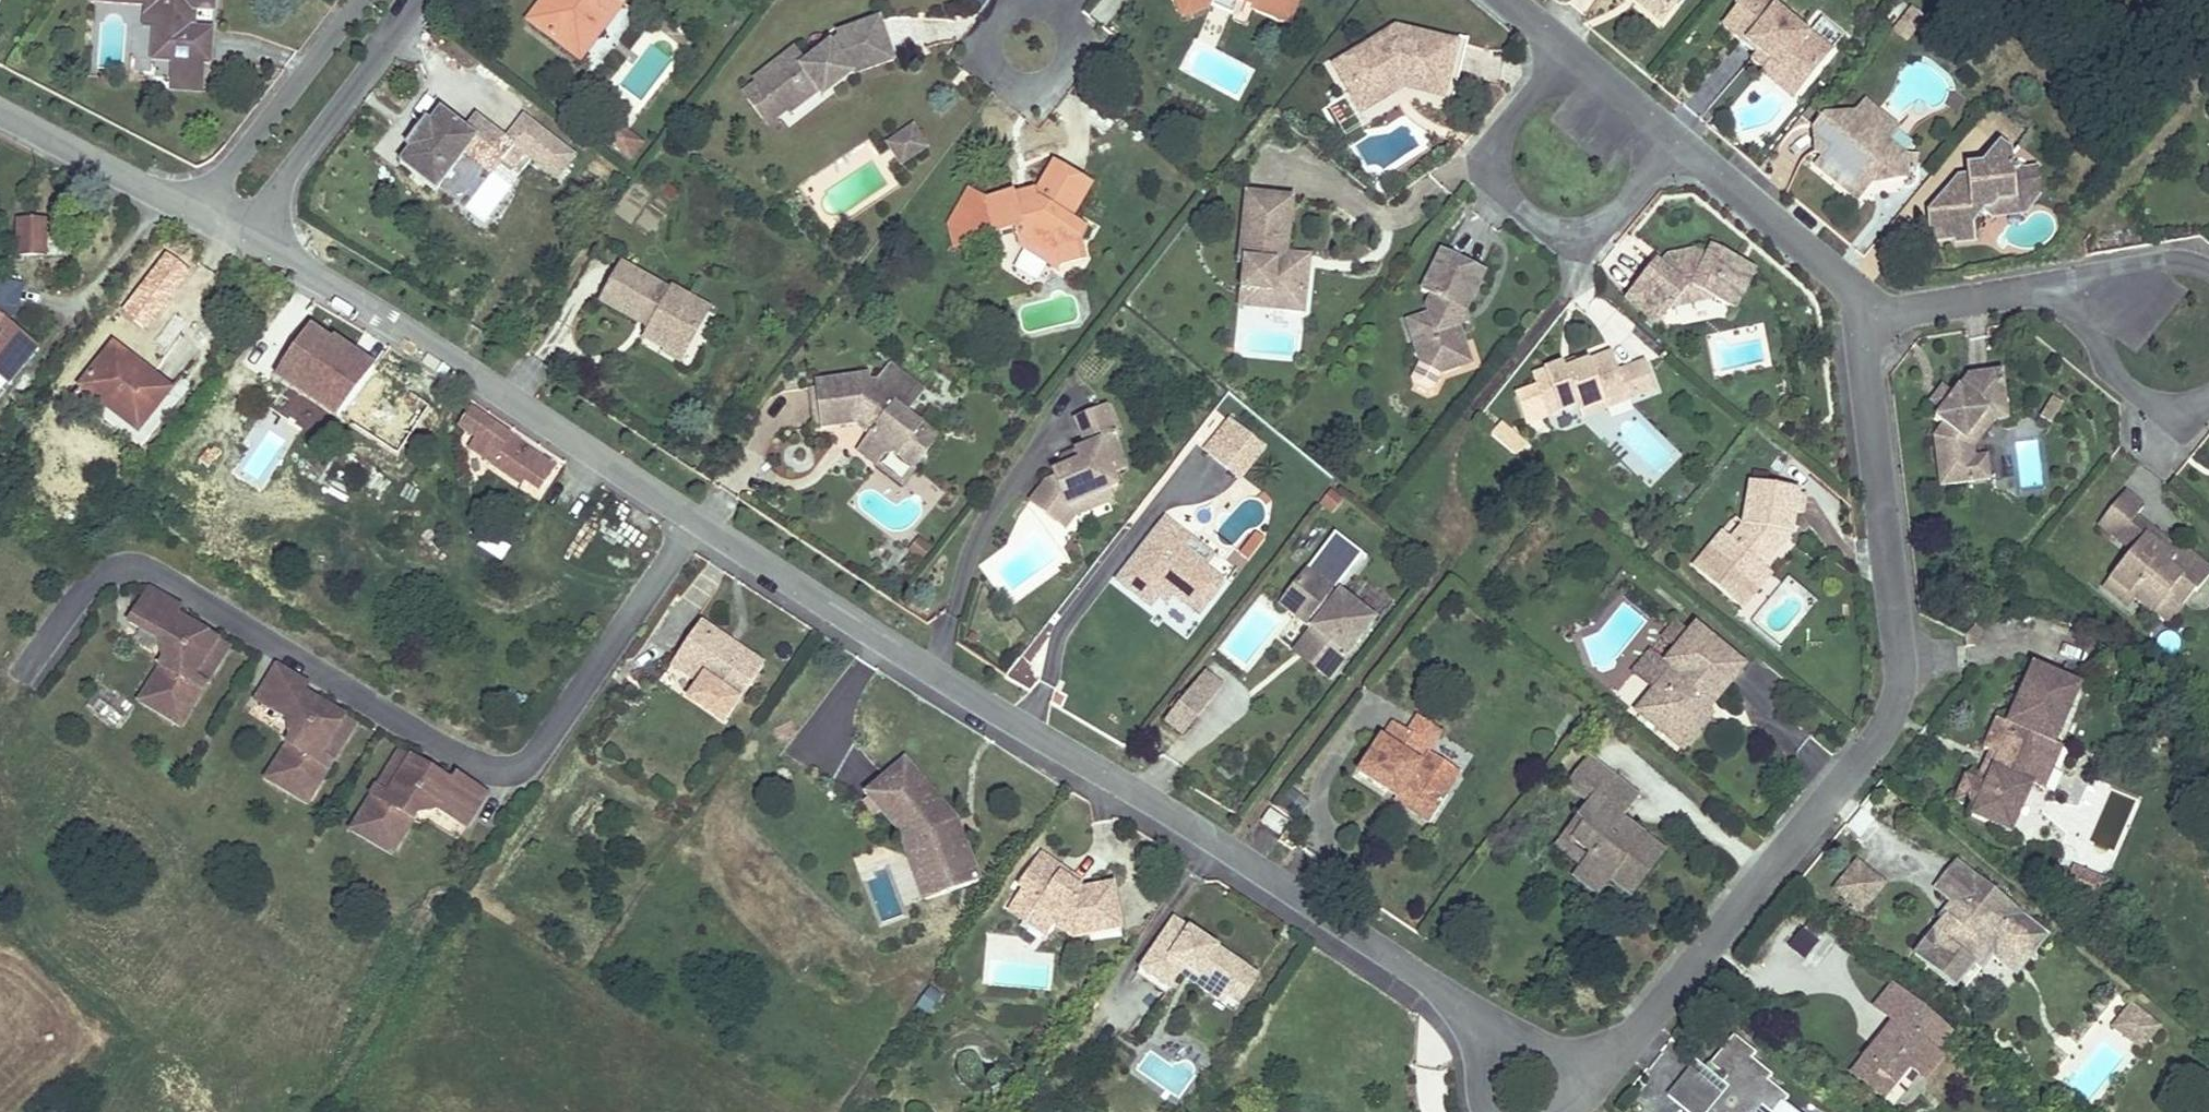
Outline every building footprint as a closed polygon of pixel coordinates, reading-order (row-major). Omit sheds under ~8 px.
[(155,28),(156,0),(150,0),(150,5),(145,5),(143,27),(155,28)] [(214,0),(156,0),(155,28),(152,59),(173,61),(203,63),(209,63),(212,30),(195,28),(190,28),(191,9),(197,9),(213,11),(214,0)] [(534,25),(554,0),(543,0),(528,20),(534,25)] [(534,25),(573,56),(606,14),(600,9),(607,0),(554,0),(534,25)] [(573,56),(580,61),(624,4),(619,0),(607,0),(600,9),(606,14),(573,56)] [(982,9),(989,0),(970,0),(982,9)] [(1179,10),(1203,0),(1175,0),(1179,10)] [(1179,10),(1183,18),(1211,6),(1232,15),(1237,2),(1232,0),(1203,0),(1179,10)] [(1298,0),(1232,0),(1237,2),(1232,15),(1234,15),(1235,21),(1243,24),(1247,23),(1253,8),(1289,23),(1298,0)] [(1637,3),(1661,22),(1680,0),(1640,0),(1637,3)] [(1771,0),(1742,0),(1722,25),(1757,54),(1768,63),(1769,64),(1801,90),(1833,52),(1811,33),(1771,0)] [(1912,8),(1894,29),(1907,41),(1925,19),(1912,8)] [(1811,33),(1833,52),(1845,38),(1823,19),(1811,33)] [(794,50),(754,80),(757,84),(770,101),(776,96),(786,109),(789,113),(818,91),(830,82),(835,88),(852,75),(894,61),(879,20),(838,34),(843,48),(835,51),(830,44),(804,63),(794,50)] [(1458,44),(1396,28),(1332,66),(1348,91),(1359,84),(1369,100),(1395,84),(1392,80),(1403,74),(1407,81),(1446,91),(1458,44)] [(843,48),(839,36),(830,44),(835,51),(843,48)] [(1768,63),(1757,54),(1752,60),(1763,69),(1768,63)] [(203,63),(173,61),(172,88),(201,90),(203,63)] [(1801,90),(1769,64),(1761,73),(1793,100),(1801,90)] [(1444,100),(1446,91),(1407,81),(1403,74),(1392,80),(1395,84),(1369,100),(1359,84),(1348,91),(1361,115),(1404,89),(1444,100)] [(830,82),(818,91),(822,97),(835,88),(830,82)] [(757,84),(744,93),(767,124),(786,109),(776,96),(770,101),(757,84)] [(1898,130),(1864,102),(1853,114),(1821,117),(1813,127),(1816,152),(1822,158),(1815,166),(1859,202),(1873,184),(1873,180),(1881,179),(1881,183),(1907,181),(1906,175),(1905,156),(1888,143),(1898,130)] [(476,141),(487,126),(476,118),(465,131),(441,112),(430,125),(410,151),(400,164),(436,192),(476,141)] [(523,117),(505,140),(514,147),(557,180),(575,157),(523,117)] [(406,147),(410,151),(430,125),(426,122),(406,147)] [(616,124),(605,138),(631,158),(642,144),(616,124)] [(487,126),(476,141),(503,162),(514,147),(505,140),(487,126)] [(902,162),(925,148),(913,129),(890,144),(902,162)] [(1952,199),(1945,193),(1928,214),(1931,242),(1955,239),(1955,242),(1976,240),(1974,221),(1984,209),(1991,208),(1998,200),(2015,199),(2023,205),(2033,204),(2041,194),(2038,168),(2014,170),(2012,151),(2001,142),(1983,163),(1967,165),(1968,175),(1969,178),(1952,199)] [(1917,155),(1905,156),(1906,175),(1913,174),(1917,155)] [(986,202),(970,192),(950,225),(956,247),(983,240),(980,227),(992,224),(994,234),(1015,228),(1021,248),(1058,270),(1060,266),(1067,253),(1075,252),(1080,243),(1087,230),(1070,220),(1090,185),(1053,163),(1034,196),(1036,202),(1014,208),(1011,197),(1011,195),(986,202)] [(1959,177),(1945,193),(1952,199),(1969,178),(1968,175),(1959,177)] [(1014,208),(1036,202),(1034,196),(1033,192),(1011,197),(1014,208)] [(1268,196),(1246,193),(1238,260),(1244,260),(1241,290),(1271,294),(1269,310),(1304,314),(1307,285),(1301,284),(1303,266),(1271,262),(1272,254),(1278,255),(1282,221),(1265,219),(1268,196)] [(1293,198),(1268,196),(1265,219),(1282,221),(1278,255),(1272,254),(1271,262),(1303,266),(1301,284),(1307,285),(1309,266),(1310,257),(1287,254),(1293,198)] [(1991,208),(1984,209),(1994,217),(2025,214),(2033,204),(2023,205),(2015,199),(1998,200),(1991,208)] [(19,255),(43,255),(44,223),(19,223),(19,255)] [(980,227),(983,240),(994,234),(992,224),(980,227)] [(1080,243),(1075,252),(1067,253),(1060,266),(1084,260),(1080,243)] [(1753,270),(1711,248),(1706,259),(1703,257),(1661,266),(1656,262),(1626,297),(1658,324),(1673,306),(1687,290),(1692,288),(1711,298),(1733,310),(1753,270)] [(1484,274),(1441,253),(1421,292),(1431,297),(1426,307),(1431,309),(1429,314),(1406,322),(1420,364),(1412,380),(1414,385),(1429,393),(1434,391),(1442,374),(1462,368),(1455,347),(1464,344),(1459,326),(1453,323),(1450,315),(1467,310),(1484,274)] [(1661,266),(1703,257),(1694,253),(1667,258),(1661,266)] [(671,290),(670,291),(621,265),(601,301),(639,322),(642,317),(653,324),(650,328),(645,338),(666,349),(668,346),(684,354),(700,324),(681,314),(689,299),(671,290)] [(9,327),(23,310),(24,286),(0,281),(0,328),(4,323),(9,327)] [(1687,290),(1673,306),(1711,298),(1692,288),(1687,290)] [(681,314),(700,324),(708,310),(689,299),(681,314)] [(1471,322),(1467,310),(1450,315),(1453,323),(1459,326),(1471,322)] [(653,324),(642,317),(639,322),(650,328),(653,324)] [(10,386),(38,351),(9,327),(4,323),(0,328),(0,378),(10,386)] [(396,456),(431,407),(336,341),(333,346),(309,329),(276,376),(396,456)] [(1455,347),(1462,368),(1472,365),(1464,344),(1455,347)] [(171,391),(114,346),(81,388),(99,402),(102,398),(142,429),(171,391)] [(680,360),(684,354),(668,346),(666,349),(665,352),(680,360)] [(1537,389),(1516,397),(1526,425),(1577,406),(1579,412),(1625,395),(1628,401),(1656,390),(1645,362),(1618,372),(1611,354),(1577,367),(1565,371),(1563,365),(1533,377),(1537,389)] [(1565,371),(1577,367),(1575,361),(1563,365),(1565,371)] [(867,376),(814,383),(820,428),(854,423),(858,418),(873,429),(869,434),(856,451),(876,466),(884,455),(895,454),(914,469),(937,439),(906,415),(922,393),(888,367),(877,381),(868,383),(867,376)] [(1991,382),(2005,381),(2004,372),(1990,373),(1991,382)] [(1968,376),(1953,395),(1941,410),(1935,418),(1943,424),(1933,437),(1936,463),(1943,463),(1946,485),(1973,482),(1970,458),(1963,458),(1961,445),(1988,412),(2008,410),(2005,381),(1991,382),(1990,373),(1968,376)] [(1930,402),(1941,410),(1953,395),(1942,387),(1930,402)] [(1625,395),(1579,412),(1582,418),(1628,401),(1625,395)] [(102,398),(99,402),(138,433),(142,429),(102,398)] [(1118,434),(1107,407),(1074,420),(1085,447),(1074,451),(1078,461),(1052,472),(1054,477),(1046,481),(1030,501),(1056,522),(1069,506),(1105,491),(1118,486),(1112,473),(1125,468),(1112,437),(1118,434)] [(2046,407),(2040,418),(2051,424),(2057,413),(2046,407)] [(458,427),(476,439),(469,449),(522,485),(525,480),(539,490),(555,468),(471,409),(458,427)] [(2008,410),(1988,412),(1961,445),(1963,458),(1970,458),(1973,482),(1989,481),(1986,456),(1974,457),(1973,448),(1993,423),(2010,421),(2008,410)] [(873,429),(858,418),(854,423),(869,434),(873,429)] [(1250,440),(1229,422),(1205,452),(1225,470),(1250,440)] [(1499,425),(1491,435),(1516,457),(1525,446),(1499,425)] [(1263,450),(1250,440),(1225,470),(1238,480),(1263,450)] [(18,458),(8,450),(0,459),(0,461),(10,469),(18,458)] [(1074,451),(1062,456),(1052,472),(1078,461),(1074,451)] [(1939,486),(1946,485),(1943,463),(1936,463),(1939,486)] [(1777,533),(1791,535),(1794,513),(1797,493),(1798,490),(1751,483),(1744,526),(1732,540),(1718,556),(1710,549),(1694,567),(1734,601),(1774,554),(1777,533)] [(1109,502),(1105,491),(1069,506),(1056,522),(1064,528),(1072,517),(1109,502)] [(1260,501),(1264,507),(1272,501),(1264,492),(1256,499),(1260,501)] [(2118,539),(2135,518),(2144,507),(2125,492),(2099,523),(2118,539)] [(1805,494),(1797,493),(1794,513),(1802,514),(1805,494)] [(1165,518),(1155,531),(1205,569),(1215,556),(1165,518)] [(2145,536),(2172,558),(2177,552),(2135,518),(2118,539),(2133,551),(2145,536)] [(1155,531),(1117,581),(1152,608),(1161,596),(1168,588),(1172,591),(1171,593),(1173,595),(1200,616),(1225,584),(1205,569),(1155,531)] [(1718,556),(1732,540),(1724,533),(1710,549),(1718,556)] [(1777,533),(1774,554),(1791,535),(1777,533)] [(1239,555),(1248,562),(1264,540),(1255,534),(1239,555)] [(2145,536),(2133,551),(2104,586),(2123,602),(2130,594),(2134,597),(2154,613),(2165,599),(2171,604),(2184,588),(2192,595),(2193,596),(2208,577),(2208,571),(2181,548),(2177,552),(2172,558),(2145,536)] [(909,550),(921,560),(931,548),(919,538),(909,550)] [(1764,567),(1734,601),(1742,609),(1772,574),(1764,567)] [(1374,622),(1307,570),(1286,597),(1318,622),(1312,629),(1319,634),(1301,658),(1329,679),(1374,622)] [(1173,595),(1171,593),(1172,591),(1168,588),(1161,596),(1168,602),(1173,595)] [(2165,599),(2154,613),(2168,624),(2192,595),(2184,588),(2171,604),(2165,599)] [(180,608),(151,590),(129,625),(159,643),(163,663),(139,704),(171,724),(182,707),(189,712),(206,685),(194,678),(217,640),(176,615),(180,608)] [(2130,594),(2123,602),(2128,605),(2134,597),(2130,594)] [(1318,622),(1286,597),(1281,605),(1312,629),(1318,622)] [(701,622),(680,654),(691,662),(687,667),(704,678),(700,685),(689,701),(723,725),(764,666),(701,622)] [(1673,646),(1685,632),(1675,624),(1663,638),(1673,646)] [(1744,667),(1696,627),(1666,663),(1673,669),(1653,693),(1636,713),(1682,751),(1712,716),(1707,712),(1698,704),(1705,696),(1714,704),(1744,667)] [(1294,653),(1301,658),(1319,634),(1312,629),(1294,653)] [(194,678),(206,685),(229,648),(217,640),(194,678)] [(1633,675),(1653,693),(1673,669),(1666,663),(1652,652),(1633,675)] [(691,662),(680,654),(671,666),(700,685),(704,678),(687,667),(691,662)] [(306,683),(277,666),(255,701),(284,719),(289,739),(265,780),(297,800),(307,783),(315,788),(332,761),(320,754),(343,716),(302,691),(306,683)] [(2032,669),(2008,724),(1997,720),(1984,749),(1990,752),(1998,755),(1985,785),(1977,782),(1966,777),(1955,800),(1974,809),(1972,815),(2011,833),(2032,785),(2050,745),(2054,746),(2079,690),(2032,669)] [(1192,690),(1208,703),(1220,688),(1204,675),(1192,690)] [(1166,722),(1182,735),(1208,703),(1192,690),(1166,722)] [(1707,712),(1714,704),(1705,696),(1698,704),(1707,712)] [(94,701),(88,715),(119,727),(125,713),(94,701)] [(182,707),(171,724),(179,729),(189,712),(182,707)] [(1408,732),(1431,748),(1440,734),(1417,719),(1408,732)] [(1383,740),(1381,739),(1358,774),(1386,792),(1390,787),(1399,793),(1396,798),(1394,801),(1429,824),(1447,796),(1442,793),(1456,772),(1428,753),(1431,748),(1408,732),(1394,723),(1383,740)] [(2050,745),(2032,785),(2043,790),(2061,749),(2054,746),(2050,745)] [(388,796),(412,758),(400,751),(376,789),(388,796)] [(1977,782),(1985,785),(1998,755),(1990,752),(1977,782)] [(453,784),(412,758),(388,796),(376,789),(360,815),(368,820),(358,837),(391,857),(415,817),(436,812),(465,829),(487,794),(457,776),(453,784)] [(1566,788),(1584,801),(1605,773),(1588,759),(1566,788)] [(859,804),(871,818),(882,809),(901,831),(910,858),(925,853),(940,895),(979,881),(963,836),(958,838),(953,825),(957,819),(906,760),(868,793),(869,795),(859,804)] [(1461,775),(1456,772),(1442,793),(1447,796),(1461,775)] [(1622,813),(1635,796),(1605,773),(1584,801),(1589,805),(1578,820),(1585,825),(1572,842),(1591,856),(1581,869),(1604,886),(1608,880),(1629,897),(1663,853),(1632,828),(1629,832),(1618,824),(1621,820),(1625,815),(1622,813)] [(307,783),(297,800),(305,804),(315,788),(307,783)] [(1390,787),(1386,792),(1396,798),(1399,793),(1390,787)] [(1276,811),(1294,823),(1308,802),(1289,790),(1276,811)] [(1261,823),(1280,835),(1289,822),(1269,810),(1261,823)] [(368,820),(360,815),(350,832),(358,837),(368,820)] [(963,836),(957,819),(953,825),(958,838),(963,836)] [(1591,856),(1572,842),(1585,825),(1578,820),(1555,849),(1563,854),(1581,869),(1591,856)] [(1632,828),(1621,820),(1618,824),(1629,832),(1632,828)] [(925,853),(910,858),(925,900),(940,895),(925,853)] [(1083,890),(1080,888),(1060,874),(1064,869),(1040,853),(1018,885),(1023,888),(1011,905),(1030,918),(1034,911),(1054,925),(1073,938),(1121,929),(1113,884),(1083,890)] [(2011,907),(1956,862),(1934,889),(1951,903),(1960,911),(1951,922),(1945,917),(1943,919),(1914,955),(1962,994),(1980,971),(1975,966),(1987,952),(1992,956),(2004,966),(2026,938),(2001,918),(2011,907)] [(1857,863),(1835,890),(1861,912),(1884,885),(1857,863)] [(1060,874),(1080,888),(1083,883),(1064,869),(1060,874)] [(1604,886),(1581,869),(1573,879),(1596,897),(1604,886)] [(2105,883),(2075,869),(2068,886),(2098,899),(2105,883)] [(1951,922),(1960,911),(1951,903),(1939,916),(1943,919),(1945,917),(1951,922)] [(1030,918),(1011,905),(1008,910),(1046,936),(1054,925),(1034,911),(1030,918)] [(2026,938),(2004,966),(2016,976),(2048,937),(2011,907),(2001,918),(2026,938)] [(1169,990),(1179,975),(1183,969),(1227,998),(1247,968),(1173,918),(1138,970),(1169,990)] [(1804,959),(1818,942),(1803,930),(1789,947),(1804,959)] [(1980,971),(1992,956),(1987,952),(1975,966),(1980,971)] [(1247,968),(1227,998),(1238,1006),(1258,976),(1247,968)] [(1183,969),(1179,975),(1222,1005),(1227,998),(1183,969)] [(1952,1035),(1893,987),(1876,1008),(1894,1022),(1898,1025),(1881,1046),(1878,1043),(1853,1074),(1875,1091),(1887,1077),(1895,1084),(1909,1066),(1919,1074),(1936,1054),(1952,1035)] [(916,1006),(929,1014),(941,996),(929,988),(916,1006)] [(1894,1022),(1878,1043),(1881,1046),(1898,1025),(1894,1022)] [(2164,1063),(2172,1055),(2144,1033),(2137,1042),(2164,1063)] [(1785,1105),(1789,1100),(1768,1082),(1772,1077),(1751,1060),(1756,1055),(1734,1036),(1709,1066),(1727,1080),(1724,1085),(1728,1089),(1723,1095),(1691,1069),(1669,1096),(1689,1111),(1793,1111),(1785,1105)] [(2164,1063),(2137,1042),(2127,1054),(2154,1076),(2164,1063)] [(1936,1054),(1919,1074),(1925,1079),(1941,1059),(1936,1054)] [(1887,1077),(1875,1091),(1884,1098),(1895,1084),(1887,1077)]
